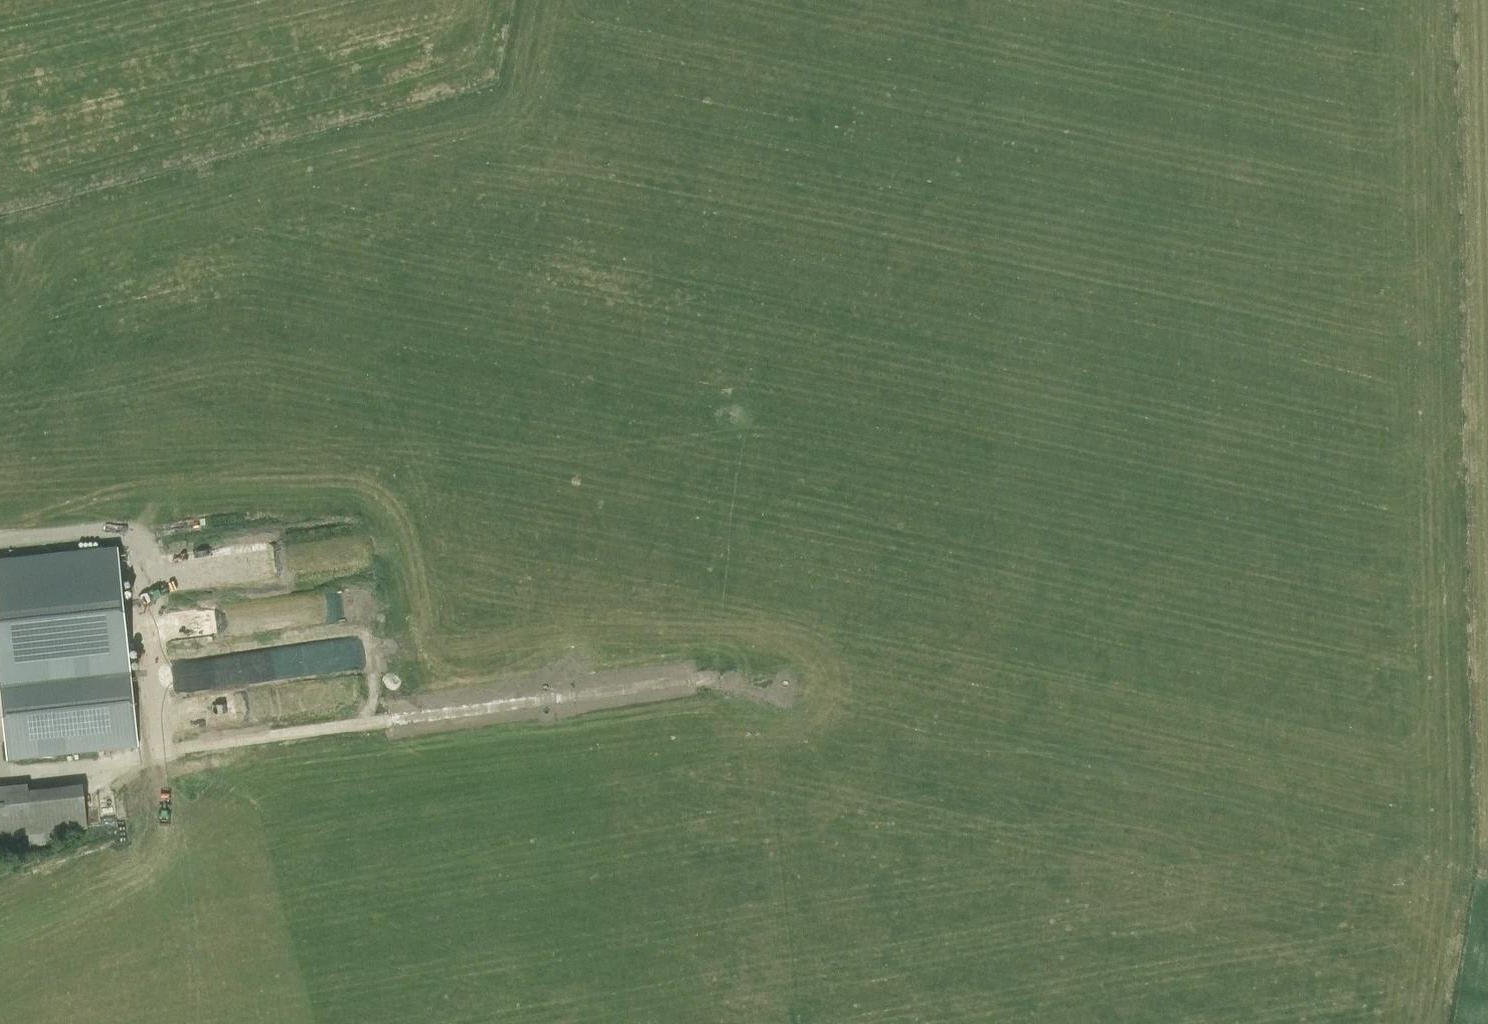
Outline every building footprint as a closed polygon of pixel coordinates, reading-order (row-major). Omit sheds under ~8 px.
[(9,760),(138,746),(129,658),(117,549),(0,562),(0,674),(9,760)] [(278,664),(278,675),(294,675),(293,650),(269,652),(269,664),(278,664)] [(33,833),(27,782),(0,785),(0,837),(33,833)]
